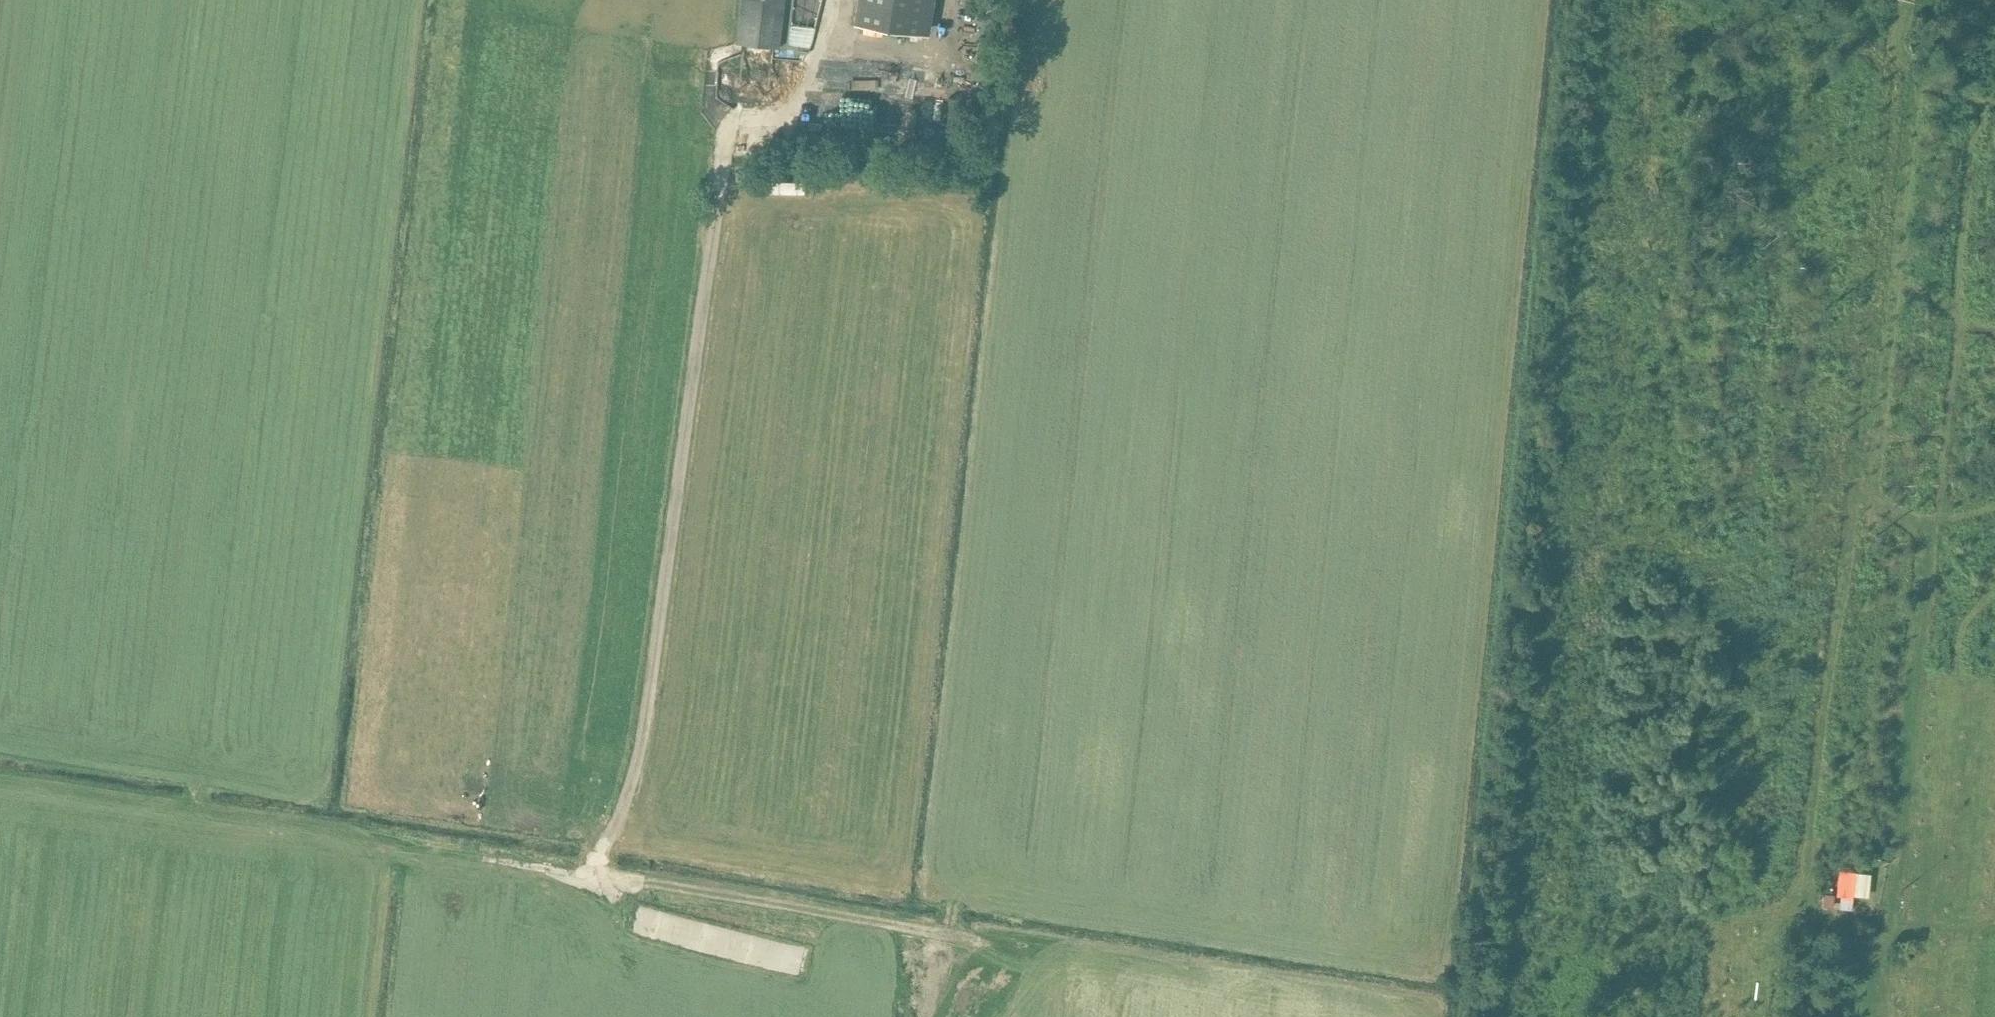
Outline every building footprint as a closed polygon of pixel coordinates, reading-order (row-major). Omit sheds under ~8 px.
[(734,40),(776,45),(781,0),(739,0),(734,40)] [(809,54),(823,0),(792,0),(787,52),(789,54),(809,54)] [(936,0),(859,0),(855,23),(930,35),(936,0)] [(998,68),(1000,18),(980,18),(978,67),(998,68)] [(838,64),(839,85),(867,84),(867,63),(838,64)]
